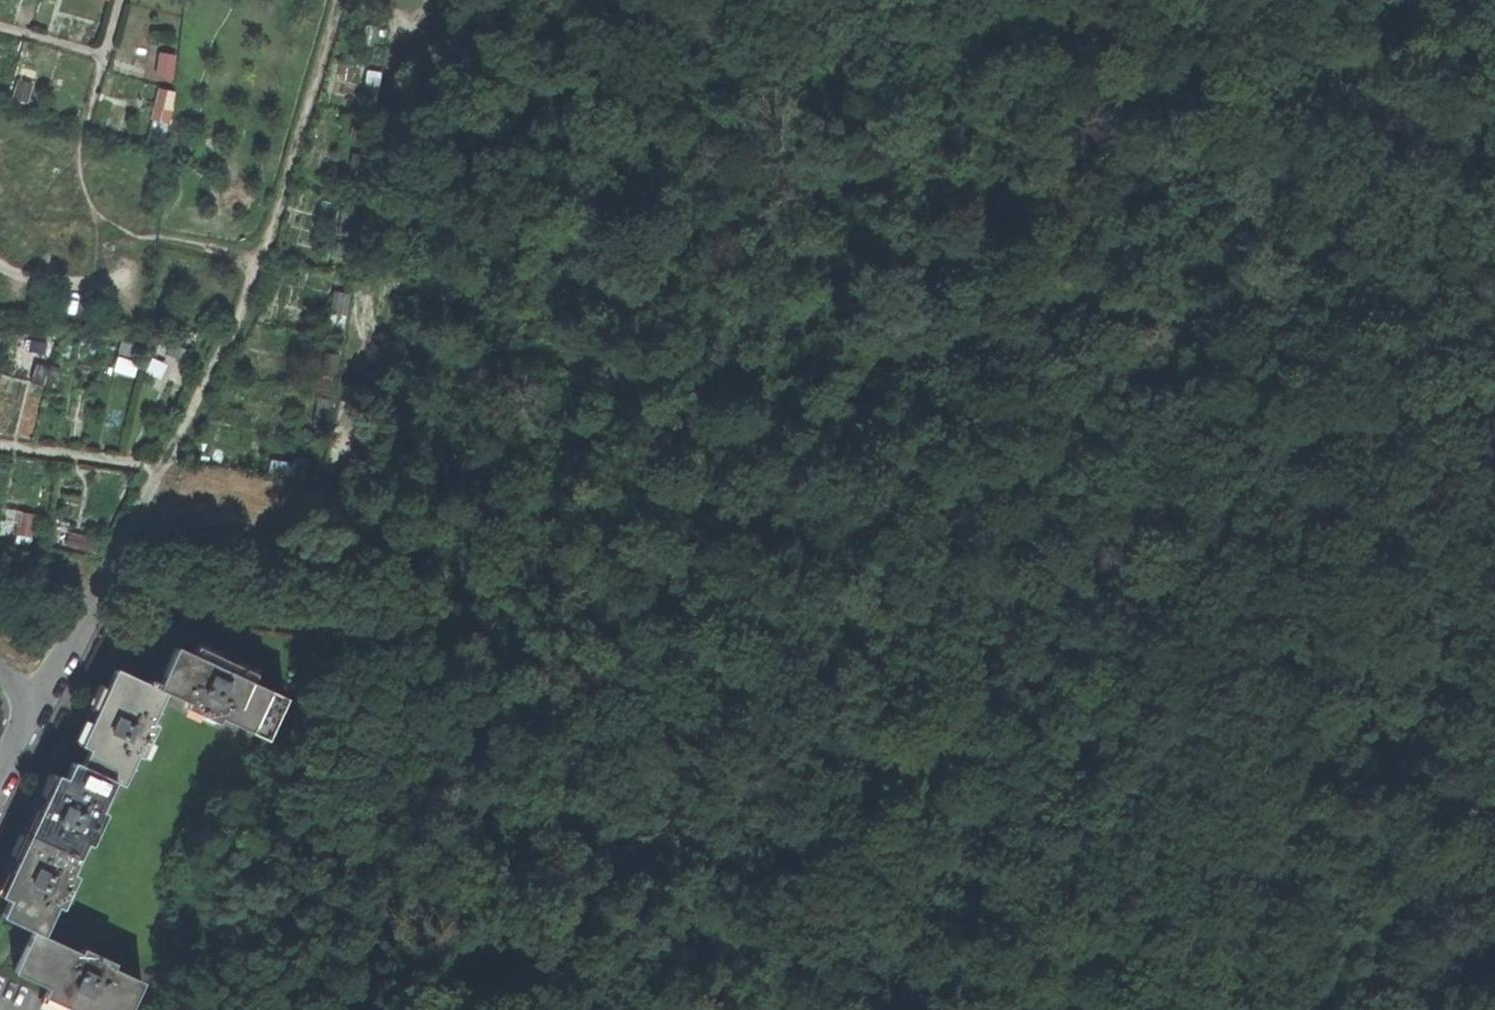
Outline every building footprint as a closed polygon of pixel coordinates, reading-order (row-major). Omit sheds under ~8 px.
[(160,52),(159,75),(173,75),(173,53),(160,52)] [(171,121),(177,89),(158,86),(152,118),(171,121)] [(346,315),(349,291),(337,290),(334,314),(346,315)] [(174,645),(157,681),(155,685),(165,690),(185,699),(182,704),(215,720),(217,715),(265,737),(284,695),(251,680),(255,671),(224,657),(195,644),(191,652),(174,645)] [(88,746),(80,763),(113,778),(122,782),(135,753),(141,755),(156,722),(151,720),(165,690),(155,685),(145,681),(115,667),(96,708),(91,705),(88,711),(85,717),(90,720),(79,742),(88,746)] [(145,681),(155,685),(157,681),(148,676),(145,681)] [(39,807),(29,829),(79,852),(84,840),(88,843),(103,811),(99,808),(113,778),(80,763),(71,759),(63,776),(55,772),(44,796),(39,793),(36,799),(33,805),(39,807)] [(79,852),(29,829),(15,858),(10,856),(7,861),(4,867),(9,870),(0,889),(0,894),(8,897),(0,914),(32,929),(41,933),(55,903),(60,905),(75,873),(70,871),(79,852)] [(141,979),(111,965),(114,960),(81,945),(79,950),(41,933),(32,929),(13,969),(47,985),(42,994),(67,1005),(65,1009),(127,1009),(141,979)]
